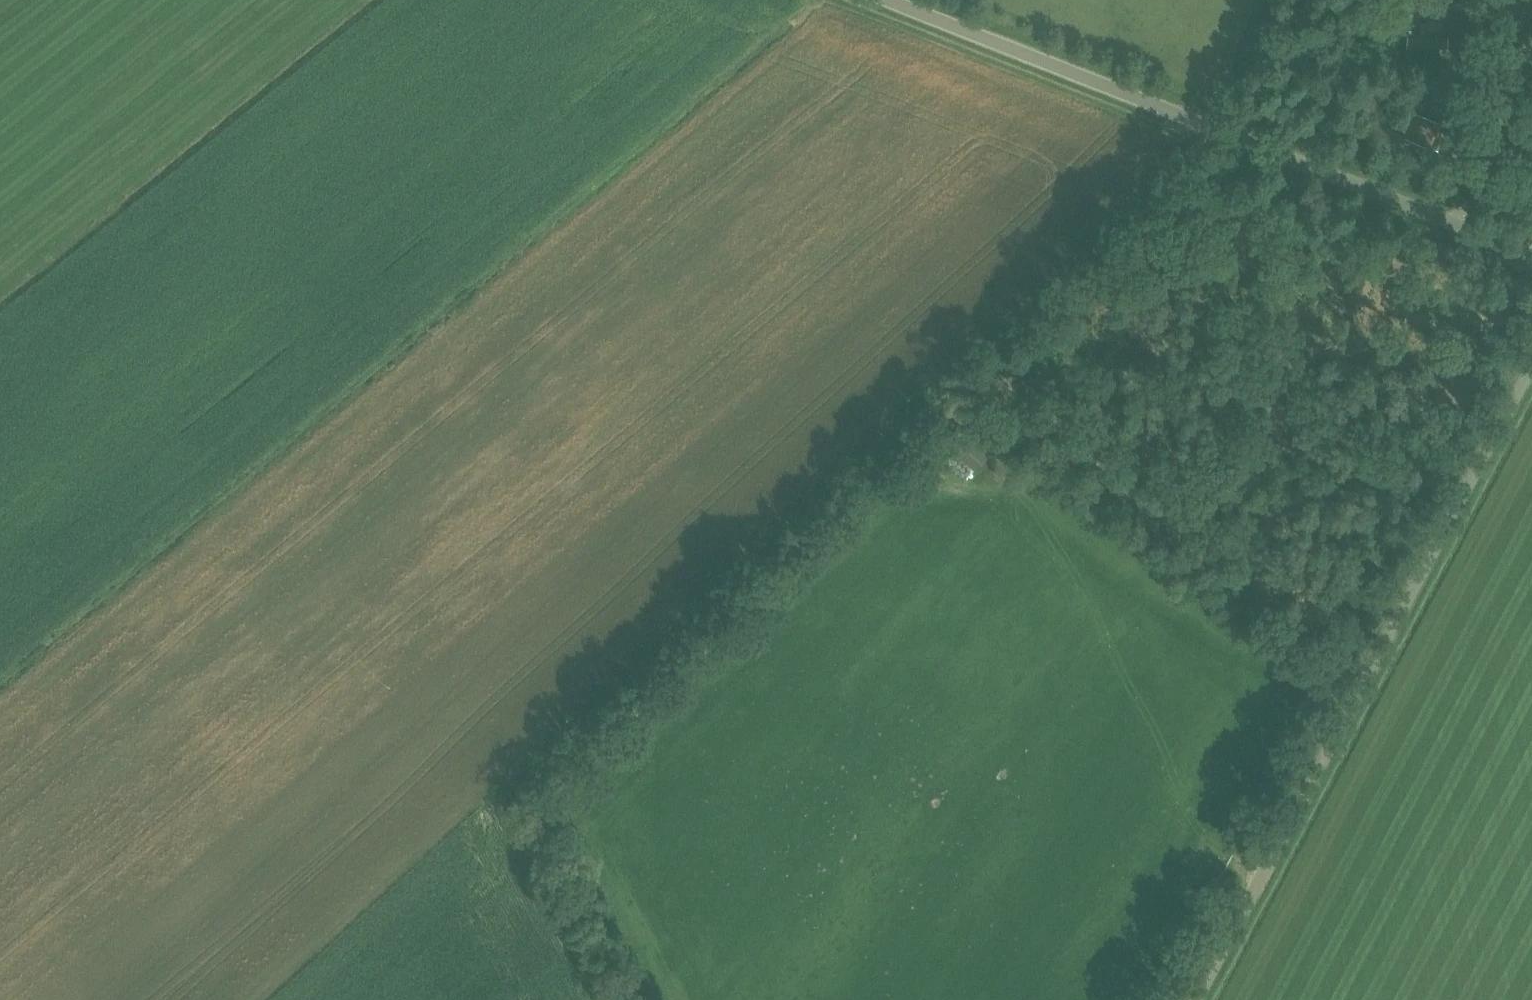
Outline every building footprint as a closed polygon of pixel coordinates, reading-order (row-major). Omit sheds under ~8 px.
[(975,443),(951,426),(945,433),(969,451),(975,443)]
